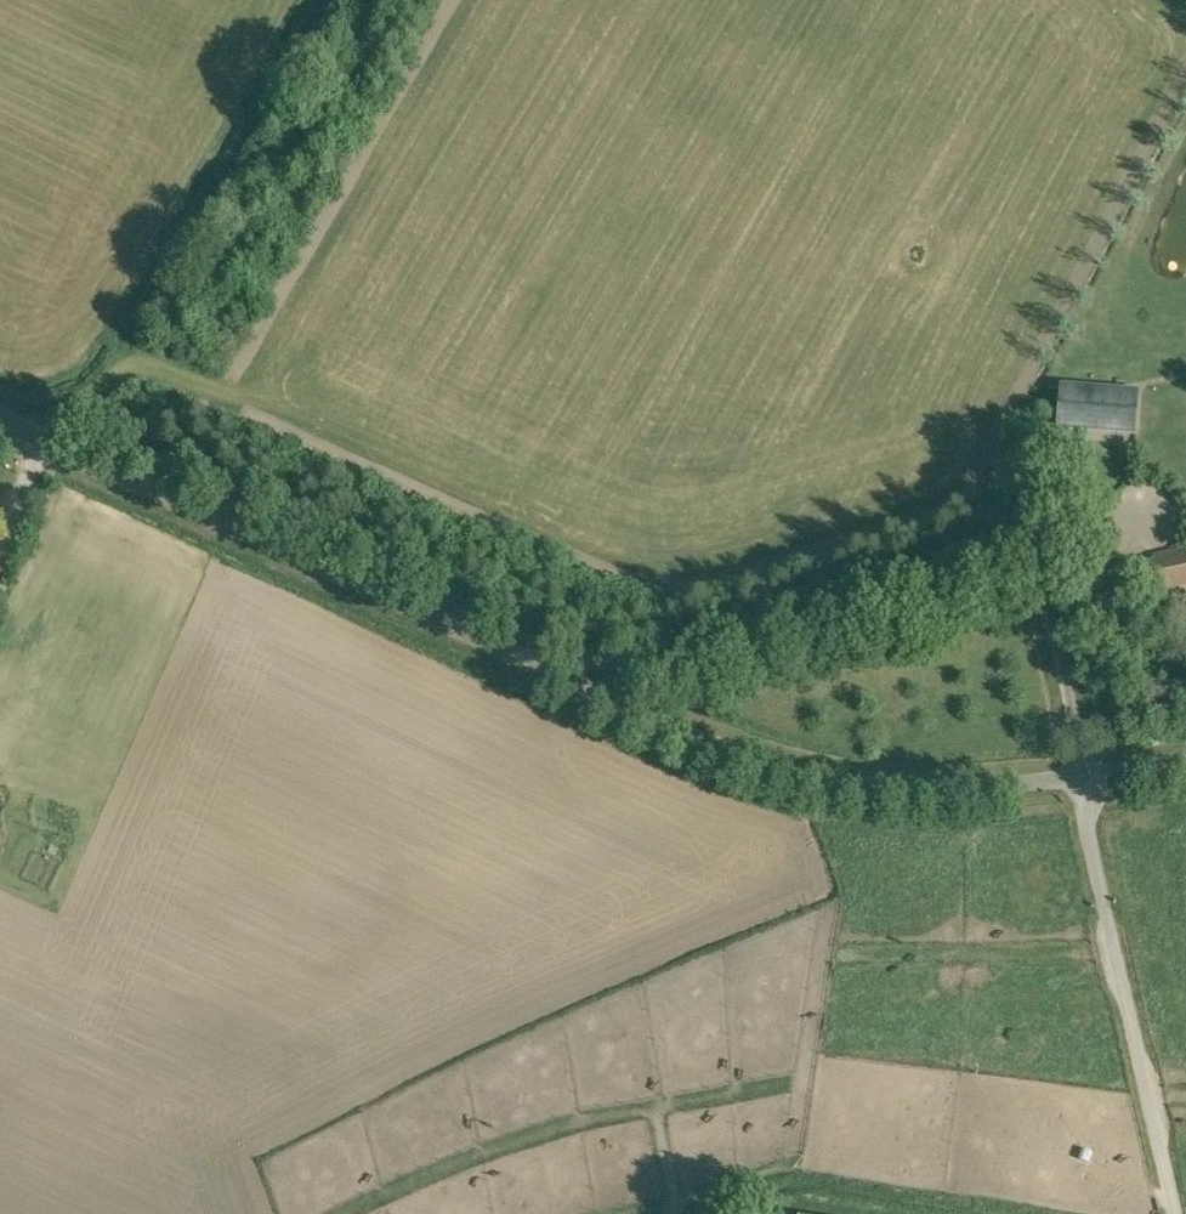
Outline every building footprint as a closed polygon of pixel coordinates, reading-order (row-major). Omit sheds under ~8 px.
[(1137,392),(1060,386),(1057,425),(1134,430),(1137,392)] [(1155,554),(1156,558),(1142,560),(1142,557),(1138,558),(1145,589),(1185,580),(1185,548),(1185,547),(1155,554)]
